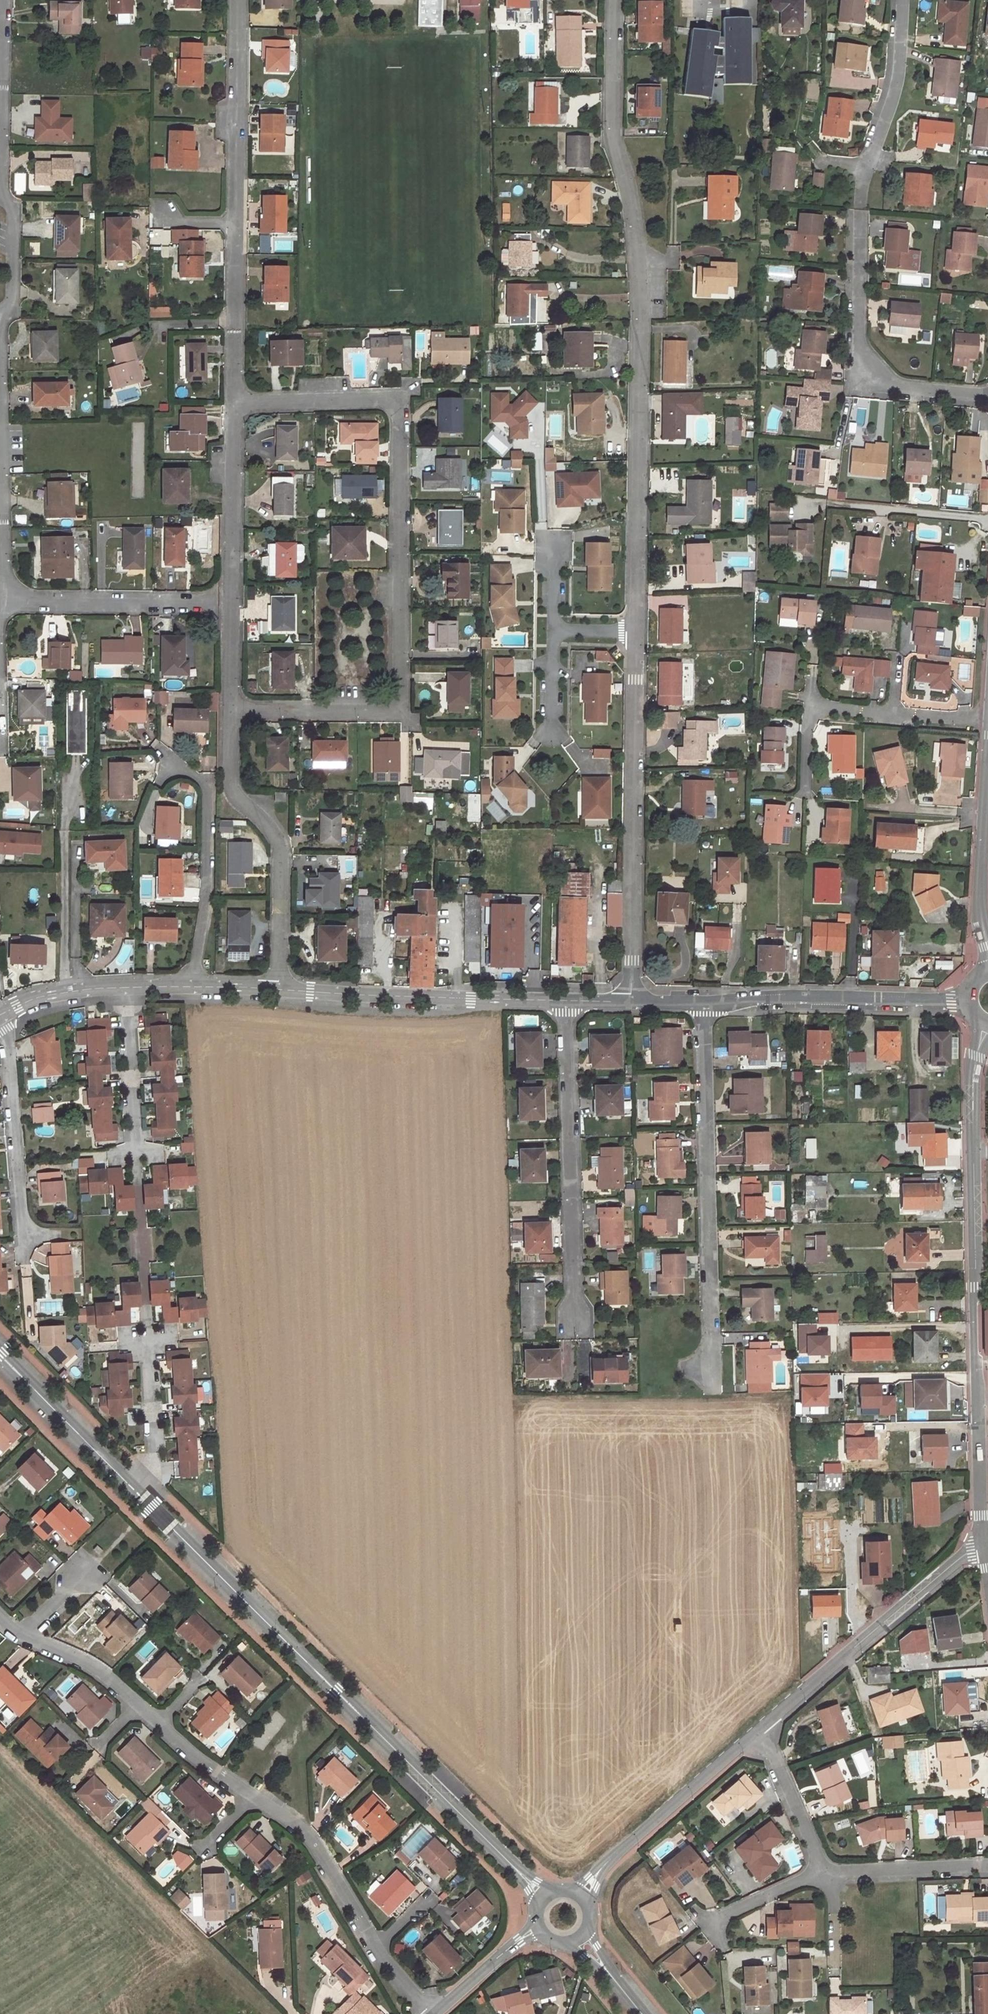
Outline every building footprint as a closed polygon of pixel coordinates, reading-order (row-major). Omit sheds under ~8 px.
[(111,15),(133,14),(132,0),(110,0),(111,15)] [(176,8),(196,8),(196,0),(176,0),(176,8)] [(291,0),(271,0),(271,8),(291,9),(291,0)] [(442,0),(419,0),(418,26),(442,26),(442,0)] [(479,0),(459,0),(460,14),(480,13),(479,0)] [(526,0),(507,0),(507,7),(517,7),(517,9),(526,8),(526,0)] [(804,18),(803,5),(799,5),(799,0),(774,0),(772,3),(771,6),(772,9),(774,11),(777,12),(781,13),(781,27),(784,27),(798,27),(800,27),(800,18),(804,18)] [(838,24),(862,27),(865,3),(861,2),(861,0),(841,0),(838,24)] [(968,4),(940,1),(938,22),(946,23),(944,45),(964,46),(968,4)] [(80,4),(51,3),(51,19),(60,20),(60,34),(80,34),(80,4)] [(659,42),(659,4),(637,4),(638,25),(644,25),(644,43),(659,42)] [(460,24),(480,23),(480,13),(460,14),(460,24)] [(579,17),(556,17),(556,68),(579,67),(579,60),(575,60),(575,53),(580,53),(579,31),(579,17)] [(750,20),(723,21),(724,84),(751,84),(750,20)] [(718,35),(692,32),(684,95),(710,98),(718,35)] [(267,51),(267,71),(289,71),(289,69),(294,69),(297,67),(297,56),(294,54),(290,53),(290,41),(265,41),(265,51),(267,51)] [(201,43),(182,43),(182,60),(182,70),(184,70),(184,84),(203,84),(203,70),(200,70),(200,60),(201,60),(201,43)] [(834,69),(860,71),(862,46),(837,44),(834,69)] [(163,59),(163,50),(153,50),(153,59),(163,59)] [(956,98),(960,62),(935,59),(933,82),(939,82),(937,96),(938,96),(955,98),(956,98)] [(659,117),(659,86),(637,86),(636,117),(659,117)] [(556,125),(557,88),(536,88),(535,115),(530,115),(530,124),(556,125)] [(955,98),(938,96),(937,100),(939,102),(955,104),(955,98)] [(849,119),(851,103),(828,101),(826,115),(826,118),(824,118),(822,135),(844,137),(846,124),(843,124),(843,119),(846,119),(849,119)] [(71,141),(72,120),(59,119),(59,102),(43,102),(43,119),(40,119),(40,141),(71,141)] [(975,147),(987,148),(987,109),(979,108),(975,147)] [(282,150),(283,115),(261,114),(260,150),(282,150)] [(950,149),(953,124),(919,120),(916,146),(950,149)] [(194,133),(170,132),(169,168),(191,169),(192,154),(193,154),(194,143),(194,133)] [(588,137),(568,137),(567,168),(587,168),(588,137)] [(773,154),(770,189),(790,191),(791,178),(794,178),(795,155),(794,155),(774,154),(773,154)] [(159,159),(159,170),(167,170),(167,160),(159,159)] [(71,180),(72,161),(52,161),(52,163),(52,166),(46,166),(46,163),(35,163),(35,181),(42,181),(42,185),(52,185),(52,180),(71,180)] [(968,166),(964,203),(986,206),(987,196),(985,196),(985,191),(987,192),(987,168),(968,166)] [(822,187),(823,172),(813,171),(812,186),(822,187)] [(930,189),(931,175),(908,173),(907,188),(911,188),(910,204),(933,206),(935,189),(930,189)] [(736,197),(737,178),(710,177),(710,197),(713,197),(713,219),(733,220),(734,197),(736,197)] [(569,187),(554,187),(554,202),(569,202),(568,224),(588,224),(589,183),(569,183),(569,187)] [(84,200),(94,199),(93,185),(83,185),(84,200)] [(284,231),(285,196),(263,195),(263,214),(265,214),(265,231),(284,231)] [(820,235),(822,217),(800,215),(798,234),(793,233),(791,250),(815,252),(816,239),(813,239),(814,235),(820,235)] [(78,250),(78,218),(57,218),(56,250),(78,250)] [(108,220),(107,260),(130,260),(133,260),(135,259),(137,256),(138,253),(137,251),(136,248),(134,246),(130,244),(131,221),(108,220)] [(906,251),(907,231),(886,230),(884,250),(890,250),(890,254),(887,254),(887,267),(909,269),(910,251),(906,251)] [(180,244),(180,278),(201,279),(202,245),(197,245),(198,232),(186,231),(186,244),(180,244)] [(975,235),(954,233),(952,251),(947,251),(946,268),(969,270),(970,257),(968,257),(968,253),(974,253),(975,235)] [(531,266),(531,243),(509,243),(509,266),(531,266)] [(734,286),(735,263),(711,262),(711,267),(703,267),(703,269),(697,269),(697,296),(709,297),(709,292),(718,293),(718,285),(727,286),(734,286)] [(285,303),(286,268),(264,267),(264,285),(267,285),(267,302),(285,303)] [(76,303),(77,271),(57,271),(56,303),(76,303)] [(822,275),(798,273),(797,289),(793,288),(791,309),(814,311),(816,292),(821,292),(822,275)] [(547,286),(529,286),(508,286),(507,317),(529,317),(529,298),(546,299),(547,286)] [(917,327),(919,305),(891,303),(889,324),(890,324),(905,326),(917,327)] [(904,334),(905,326),(890,324),(889,333),(904,334)] [(823,353),(825,334),(804,332),(801,351),(797,351),(795,368),(818,370),(819,357),(816,357),(817,352),(823,353)] [(56,360),(56,333),(36,333),(36,346),(33,346),(33,361),(56,360)] [(591,345),(591,334),(564,334),(564,367),(587,367),(587,345),(591,345)] [(975,359),(977,336),(956,334),(953,356),(967,358),(975,359)] [(411,371),(411,338),(401,338),(401,339),(402,363),(402,371),(411,371)] [(401,339),(388,339),(388,340),(369,340),(369,341),(366,341),(366,350),(369,350),(370,358),(388,357),(388,363),(402,363),(401,339)] [(468,364),(468,340),(431,340),(431,364),(468,364)] [(301,361),(301,342),(270,342),(271,365),(286,365),(286,362),(301,361)] [(685,383),(685,342),(664,342),(663,383),(685,383)] [(117,368),(121,388),(137,384),(133,365),(137,364),(133,345),(114,349),(117,368)] [(205,380),(205,345),(187,345),(187,380),(205,380)] [(967,366),(967,358),(953,356),(952,365),(967,366)] [(112,369),(116,389),(121,388),(117,368),(112,369)] [(829,381),(830,371),(821,370),(820,373),(817,373),(817,380),(824,381),(828,381),(829,381)] [(804,389),(787,388),(786,398),(798,399),(797,407),(796,428),(818,430),(820,402),(821,391),(824,391),(824,381),(817,380),(805,379),(804,389)] [(826,402),(828,381),(824,381),(824,391),(821,391),(820,402),(826,402)] [(67,405),(67,385),(34,385),(34,406),(67,405)] [(507,394),(492,394),(492,419),(498,419),(498,422),(505,422),(514,431),(517,431),(517,438),(527,438),(527,426),(523,426),(523,418),(523,417),(536,403),(525,392),(512,406),(511,406),(507,406),(507,394)] [(700,392),(664,394),(662,438),(683,438),(684,414),(700,414),(700,392)] [(601,395),(573,395),(573,415),(577,415),(583,415),(584,434),(603,433),(601,395)] [(786,398),(785,406),(797,407),(798,399),(786,398)] [(460,431),(460,401),(438,401),(438,431),(460,431)] [(204,434),(204,416),(181,416),(181,433),(170,434),(170,450),(195,450),(195,434),(204,434)] [(724,445),(741,445),(741,417),(724,417),(724,445)] [(376,456),(376,425),(341,425),(341,444),(362,444),(362,456),(376,456)] [(295,459),(295,428),(277,428),(277,459),(295,459)] [(195,434),(195,450),(204,450),(204,434),(195,434)] [(977,462),(978,439),(957,437),(956,454),(955,469),(976,471),(977,462)] [(544,471),(554,471),(555,448),(545,448),(544,471)] [(815,484),(818,451),(797,449),(794,483),(815,484)] [(874,451),(853,449),(850,474),(879,476),(881,453),(874,453),(874,451)] [(927,474),(929,452),(907,450),(905,472),(920,473),(927,474)] [(976,471),(955,469),(956,454),(954,454),(951,480),(978,482),(979,462),(977,462),(976,471)] [(460,488),(460,459),(436,459),(436,474),(423,474),(423,488),(460,488)] [(187,482),(187,470),(163,471),(163,503),(185,502),(185,482),(187,482)] [(920,482),(920,473),(905,472),(904,481),(920,482)] [(599,473),(557,475),(558,507),(573,506),(572,499),(582,498),(599,498),(599,473)] [(68,474),(50,474),(51,484),(68,484),(68,474)] [(375,498),(375,476),(341,476),(341,479),(341,494),(341,498),(375,498)] [(711,482),(687,481),(687,489),(691,489),(691,496),(687,495),(686,508),(668,508),(667,523),(710,524),(711,482)] [(48,484),(48,504),(45,504),(45,518),(70,517),(70,484),(68,484),(51,484),(48,484)] [(291,516),(291,485),(274,485),(273,516),(291,516)] [(502,501),(496,501),(495,511),(500,511),(500,532),(522,533),(523,511),(520,511),(521,491),(503,491),(502,501)] [(786,506),(769,506),(769,519),(786,519),(786,506)] [(461,545),(461,512),(438,512),(438,545),(461,545)] [(790,527),(769,527),(769,547),(787,547),(787,552),(800,552),(804,555),(811,555),(812,526),(801,526),(801,532),(797,532),(790,532),(790,527)] [(142,569),(143,529),(123,529),(123,552),(125,552),(125,568),(142,569)] [(183,565),(183,530),(165,529),(165,565),(183,565)] [(363,556),(363,529),(332,529),(332,558),(346,558),(346,556),(363,556)] [(856,537),(854,556),(853,555),(851,572),(871,575),(873,557),(877,557),(879,539),(856,537)] [(72,539),(42,539),(42,558),(46,558),(47,579),(69,578),(68,558),(72,558),(72,539)] [(609,545),(586,544),(585,565),(588,565),(588,591),(604,591),(604,577),(610,577),(611,577),(611,565),(609,565),(609,545)] [(294,545),(276,545),(269,545),(268,576),(294,576),(294,545)] [(709,545),(686,545),(687,584),(714,583),(713,564),(710,564),(709,545)] [(953,555),(915,552),(913,569),(923,570),(951,573),(953,555)] [(467,599),(467,566),(442,565),(442,580),(447,580),(447,599),(467,599)] [(510,566),(491,566),(491,609),(495,622),(513,618),(510,606),(510,598),(513,598),(513,580),(510,580),(510,566)] [(951,573),(923,570),(919,602),(948,604),(951,573)] [(742,572),(742,582),(742,592),(755,592),(755,587),(756,572),(742,572)] [(293,631),(293,598),(271,598),(271,605),(267,605),(267,621),(260,621),(260,628),(271,628),(271,631),(293,631)] [(513,618),(495,622),(496,629),(518,623),(513,606),(513,598),(510,598),(510,606),(513,618)] [(986,601),(964,599),(963,606),(966,606),(981,608),(986,609),(986,601)] [(815,604),(781,600),(779,618),(797,620),(797,625),(813,626),(815,604)] [(981,608),(966,606),(965,615),(980,617),(981,608)] [(854,624),(856,608),(849,607),(847,624),(854,624)] [(892,611),(856,608),(854,624),(873,627),(872,630),(890,632),(892,611)] [(682,612),(660,611),(659,642),(681,642),(681,632),(682,612)] [(917,630),(915,646),(920,646),(919,656),(939,658),(940,648),(934,648),(938,615),(916,613),(914,629),(917,630)] [(455,648),(455,621),(435,622),(435,649),(455,648)] [(102,664),(131,664),(142,664),(142,638),(132,637),(132,636),(123,636),(123,642),(109,642),(109,641),(102,640),(102,664)] [(488,637),(481,637),(481,649),(491,650),(491,644),(488,644),(488,637)] [(183,662),(184,638),(162,638),(161,675),(187,675),(187,662),(183,662)] [(69,668),(69,644),(48,644),(48,668),(69,668)] [(794,654),(767,651),(762,703),(778,705),(780,686),(783,686),(784,671),(792,672),(794,654)] [(606,652),(596,652),(596,661),(608,661),(608,654),(606,652)] [(291,687),(292,658),(290,658),(290,654),(274,654),(274,672),(272,673),(272,687),(291,687)] [(873,676),(875,661),(844,658),(842,673),(856,675),(854,690),(871,692),(873,676)] [(512,660),(495,660),(495,718),(513,718),(516,715),(516,707),(513,705),(513,679),(511,679),(512,660)] [(875,661),(873,676),(885,677),(887,662),(875,661)] [(680,697),(680,665),(659,665),(659,696),(658,696),(657,705),(668,705),(681,705),(681,697),(680,697)] [(930,690),(947,691),(950,669),(918,665),(916,682),(931,684),(930,690)] [(791,687),(792,672),(784,671),(783,686),(791,687)] [(69,673),(69,681),(81,681),(80,672),(69,673)] [(467,704),(467,673),(448,674),(447,711),(462,711),(462,704),(467,704)] [(609,675),(584,675),(584,685),(586,685),(586,703),(586,723),(605,723),(605,703),(604,703),(604,685),(609,685),(609,675)] [(19,693),(19,716),(43,716),(43,693),(43,685),(23,685),(23,693),(19,693)] [(86,756),(86,693),(66,693),(66,756),(86,756)] [(217,711),(218,693),(210,693),(209,711),(217,711)] [(144,700),(112,699),(112,719),(126,719),(126,721),(144,721),(144,700)] [(207,711),(174,711),(173,732),(196,732),(196,729),(207,729),(207,711)] [(667,712),(658,713),(658,728),(675,727),(675,712),(667,712)] [(683,748),(683,758),(698,758),(704,758),(705,733),(716,733),(716,723),(702,723),(702,722),(686,722),(686,733),(683,733),(683,748)] [(780,751),(780,742),(784,742),(784,728),(764,727),(764,750),(761,750),(761,762),(782,763),(782,751),(780,751)] [(833,754),(836,754),(836,773),(853,773),(854,736),(829,736),(829,754),(833,754)] [(286,770),(286,738),(266,738),(266,770),(286,770)] [(344,760),(345,743),(313,743),(313,760),(344,760)] [(398,779),(398,743),(374,743),(374,780),(398,779)] [(945,745),(943,766),(942,776),(962,778),(966,747),(945,745)] [(677,763),(698,764),(698,758),(683,758),(683,748),(677,748),(677,763)] [(898,749),(874,754),(878,770),(883,769),(884,774),(887,786),(906,782),(898,749)] [(459,754),(459,753),(424,751),(424,776),(458,777),(458,776),(459,754)] [(468,754),(459,754),(458,776),(467,776),(468,754)] [(509,777),(509,758),(494,758),(494,784),(509,803),(509,808),(514,812),(520,812),(525,808),(525,790),(512,775),(509,777)] [(130,764),(109,765),(108,799),(127,799),(127,781),(130,781),(130,764)] [(39,798),(39,769),(16,770),(17,788),(14,788),(14,799),(39,798)] [(609,779),(583,779),(583,793),(587,793),(587,806),(585,806),(585,819),(609,819),(609,779)] [(489,780),(480,780),(480,795),(487,795),(489,793),(489,780)] [(713,791),(713,781),(681,781),(681,815),(704,815),(704,791),(713,791)] [(411,787),(401,787),(401,801),(411,801),(411,793),(411,787)] [(285,802),(284,793),(274,793),(274,802),(285,802)] [(485,803),(489,793),(487,795),(480,795),(480,803),(485,803)] [(766,805),(764,843),(789,844),(790,826),(786,826),(786,816),(787,807),(766,805)] [(177,809),(156,808),(155,840),(176,840),(176,824),(177,809)] [(849,809),(827,808),(825,828),(828,829),(827,841),(847,842),(849,809)] [(338,843),(339,815),(320,815),(320,843),(338,843)] [(915,827),(877,824),(876,847),(896,848),(913,849),(915,827)] [(915,827),(913,849),(896,848),(896,853),(923,855),(925,828),(915,827)] [(39,854),(41,836),(0,832),(0,854),(4,854),(4,851),(39,854)] [(124,842),(88,842),(88,862),(106,861),(106,870),(124,870),(124,842)] [(250,874),(250,843),(228,842),(228,880),(235,880),(235,874),(243,874),(250,874)] [(717,883),(713,882),(713,893),(728,893),(728,883),(736,883),(737,859),(718,859),(717,874),(717,883)] [(180,896),(180,860),(158,860),(158,877),(161,877),(161,896),(169,896),(180,896)] [(88,870),(106,870),(106,861),(88,862),(88,870)] [(816,869),(815,901),(833,902),(833,888),(838,888),(838,869),(816,869)] [(587,899),(588,874),(561,873),(560,898),(584,899),(587,899)] [(337,907),(337,875),(319,875),(319,892),(306,892),(306,905),(319,905),(319,906),(337,907)] [(937,876),(920,875),(920,888),(913,887),(913,894),(922,913),(942,903),(936,889),(937,876)] [(155,899),(169,899),(169,896),(161,896),(161,877),(158,877),(155,877),(155,899)] [(621,881),(608,880),(608,893),(621,894),(621,881)] [(431,989),(434,900),(430,900),(430,892),(413,891),(413,899),(417,900),(417,915),(397,914),(396,936),(411,937),(408,988),(431,989)] [(685,924),(686,895),(657,894),(656,921),(674,922),(674,924),(685,924)] [(479,895),(465,896),(465,962),(468,962),(469,969),(470,969),(470,973),(479,973),(479,895)] [(371,964),(372,897),(357,897),(357,916),(357,927),(356,964),(371,964)] [(558,965),(583,966),(584,899),(560,898),(559,898),(558,965)] [(124,905),(90,904),(90,926),(101,926),(102,929),(113,929),(113,935),(124,935),(124,905)] [(228,911),(227,945),(227,959),(238,959),(238,945),(248,945),(249,945),(250,912),(228,911)] [(848,924),(849,916),(837,915),(837,923),(848,924)] [(347,916),(347,927),(357,927),(357,916),(347,916)] [(176,938),(176,920),(144,920),(144,938),(158,938),(176,938)] [(842,949),(843,924),(813,922),(811,944),(826,945),(826,948),(842,949)] [(101,926),(90,926),(90,934),(113,935),(113,929),(102,929),(101,926)] [(727,950),(728,928),(704,927),(703,949),(727,950)] [(343,960),(343,929),(318,929),(317,960),(343,960)] [(896,957),(896,933),(872,933),(872,957),(896,957)] [(44,947),(16,946),(16,941),(11,941),(10,963),(17,963),(16,970),(21,970),(21,967),(27,967),(28,964),(42,964),(43,964),(44,947)] [(238,959),(248,959),(248,945),(238,945),(238,959)] [(782,971),(782,947),(757,947),(757,971),(782,971)] [(872,978),(896,979),(896,957),(872,957),(872,978)] [(154,1030),(154,1046),(171,1046),(170,1035),(177,1034),(177,1023),(168,1024),(167,1012),(146,1013),(146,1025),(153,1024),(154,1030)] [(104,1032),(104,1027),(111,1026),(110,1019),(89,1020),(90,1027),(79,1028),(79,1043),(89,1043),(90,1050),(105,1049),(104,1032)] [(35,1041),(36,1057),(39,1057),(41,1073),(61,1071),(58,1038),(54,1039),(53,1024),(32,1033),(33,1041),(35,1041)] [(680,1036),(680,1029),(655,1030),(655,1034),(652,1035),(653,1064),(677,1063),(677,1052),(675,1052),(675,1044),(677,1044),(677,1037),(680,1036)] [(827,1058),(827,1032),(807,1032),(806,1058),(827,1058)] [(765,1059),(765,1036),(753,1036),(753,1038),(749,1038),(749,1033),(728,1033),(728,1055),(748,1055),(748,1059),(765,1059)] [(898,1059),(898,1033),(879,1033),(879,1041),(877,1041),(877,1059),(885,1059),(893,1059),(898,1059)] [(517,1066),(537,1066),(536,1046),(538,1046),(538,1034),(515,1035),(517,1066)] [(948,1065),(948,1034),(931,1034),(920,1034),(920,1056),(930,1056),(930,1065),(948,1065)] [(618,1036),(594,1037),(595,1056),(591,1056),(592,1067),(619,1066),(618,1036)] [(173,1074),(173,1066),(175,1066),(174,1049),(171,1050),(155,1051),(151,1051),(152,1068),(156,1068),(157,1075),(173,1074)] [(86,1071),(89,1070),(90,1079),(106,1078),(105,1070),(109,1069),(108,1053),(105,1053),(90,1054),(85,1054),(86,1071)] [(864,1073),(864,1063),(850,1063),(850,1073),(864,1073)] [(177,1097),(176,1082),(173,1082),(173,1074),(157,1075),(157,1083),(153,1083),(154,1098),(157,1098),(173,1097),(177,1097)] [(109,1102),(111,1101),(110,1085),(106,1085),(106,1078),(90,1079),(90,1086),(88,1086),(89,1103),(92,1102),(109,1102)] [(761,1112),(761,1080),(733,1081),(734,1096),(737,1096),(737,1113),(761,1112)] [(677,1102),(676,1083),(654,1084),(654,1103),(649,1103),(650,1120),(673,1119),(673,1106),(671,1106),(671,1102),(677,1102)] [(621,1114),(620,1086),(594,1087),(595,1115),(621,1114)] [(520,1120),(542,1119),(541,1088),(518,1089),(520,1120)] [(925,1089),(910,1090),(910,1120),(926,1119),(925,1089)] [(173,1133),(173,1124),(174,1124),(173,1103),(157,1104),(158,1119),(159,1125),(152,1126),(152,1134),(173,1133)] [(50,1106),(31,1107),(33,1120),(51,1119),(50,1106)] [(96,1129),(96,1138),(106,1137),(117,1136),(116,1128),(110,1129),(110,1123),(109,1107),(93,1108),(94,1129),(96,1129)] [(922,1145),(923,1166),(945,1165),(944,1135),(930,1136),(930,1122),(907,1122),(907,1145),(922,1145)] [(768,1165),(767,1132),(745,1133),(746,1147),(749,1147),(749,1165),(768,1165)] [(683,1177),(683,1164),(677,1164),(677,1149),(675,1149),(675,1140),(657,1141),(657,1178),(683,1177)] [(816,1140),(808,1140),(808,1166),(816,1165),(816,1140)] [(185,1147),(185,1156),(194,1155),(194,1146),(185,1147)] [(543,1149),(520,1149),(521,1185),(533,1185),(532,1182),(543,1182),(543,1149)] [(622,1189),(621,1158),(598,1159),(599,1189),(622,1189)] [(187,1164),(172,1165),(173,1188),(189,1187),(189,1184),(196,1183),(195,1167),(188,1168),(187,1164)] [(160,1179),(167,1178),(166,1165),(153,1165),(153,1179),(160,1179)] [(115,1182),(120,1182),(119,1167),(106,1168),(107,1183),(115,1182)] [(103,1190),(102,1168),(86,1169),(86,1173),(78,1173),(79,1189),(86,1189),(86,1191),(103,1190)] [(62,1199),(60,1180),(58,1180),(57,1170),(36,1172),(37,1182),(39,1182),(40,1191),(41,1201),(62,1199)] [(902,1210),(940,1209),(939,1185),(919,1185),(919,1178),(903,1179),(903,1185),(902,1185),(902,1210)] [(825,1182),(814,1182),(814,1187),(814,1208),(826,1208),(825,1182)] [(146,1206),(161,1205),(160,1183),(153,1184),(144,1184),(146,1206)] [(115,1186),(116,1208),(132,1207),(131,1185),(121,1185),(115,1186)] [(759,1197),(759,1185),(741,1186),(741,1206),(744,1206),(745,1217),(763,1217),(762,1197),(759,1197)] [(679,1218),(680,1197),(657,1197),(657,1218),(652,1218),(652,1235),(676,1235),(676,1221),(674,1221),(675,1218),(679,1218)] [(623,1245),(621,1209),(597,1209),(597,1217),(600,1217),(601,1245),(623,1245)] [(548,1224),(524,1225),(525,1253),(549,1252),(548,1224)] [(926,1260),(926,1234),(905,1234),(905,1260),(926,1260)] [(806,1252),(806,1263),(815,1263),(815,1261),(826,1261),(826,1237),(815,1237),(815,1251),(806,1252)] [(778,1263),(778,1238),(745,1238),(745,1257),(765,1257),(765,1264),(778,1263)] [(53,1273),(54,1291),(71,1290),(70,1255),(68,1255),(67,1242),(61,1242),(52,1243),(52,1256),(49,1256),(50,1273),(53,1273)] [(552,1253),(539,1254),(539,1261),(552,1260),(552,1253)] [(684,1275),(684,1255),(662,1255),(662,1275),(658,1275),(658,1293),(682,1292),(681,1280),(680,1280),(680,1275),(684,1275)] [(626,1272),(600,1272),(600,1290),(607,1290),(607,1292),(605,1292),(606,1304),(627,1303),(626,1272)] [(166,1303),(165,1281),(150,1282),(151,1304),(162,1303),(166,1303)] [(137,1283),(120,1283),(121,1306),(127,1306),(138,1305),(137,1283)] [(542,1284),(521,1284),(522,1325),(523,1325),(523,1331),(534,1330),(534,1328),(534,1323),(543,1323),(542,1284)] [(915,1284),(894,1285),(894,1311),(913,1310),(913,1302),(915,1302),(915,1284)] [(772,1319),(771,1289),(742,1290),(742,1306),(751,1306),(752,1319),(772,1319)] [(198,1297),(181,1298),(182,1321),(198,1320),(198,1316),(206,1316),(205,1299),(198,1300),(198,1297)] [(109,1325),(108,1302),(92,1303),(92,1305),(85,1306),(86,1322),(93,1322),(93,1326),(109,1325)] [(167,1307),(162,1308),(163,1322),(176,1321),(175,1307),(167,1307)] [(128,1324),(127,1309),(121,1310),(114,1310),(115,1325),(128,1324)] [(837,1313),(818,1314),(818,1324),(837,1324),(837,1313)] [(829,1353),(829,1334),(816,1334),(816,1323),(797,1323),(797,1353),(829,1353)] [(62,1343),(61,1326),(38,1328),(39,1344),(45,1344),(46,1352),(58,1365),(73,1351),(66,1343),(62,1343)] [(935,1333),(913,1333),(914,1361),(935,1360),(935,1333)] [(850,1360),(891,1360),(891,1335),(850,1335),(850,1360)] [(769,1350),(768,1342),(748,1343),(749,1351),(747,1351),(747,1366),(751,1366),(751,1372),(746,1373),(747,1381),(748,1381),(748,1393),(770,1392),(770,1381),(771,1381),(771,1359),(780,1359),(779,1349),(769,1350)] [(526,1377),(557,1375),(556,1361),(558,1361),(558,1350),(525,1351),(526,1377)] [(190,1382),(189,1360),(187,1360),(186,1351),(166,1352),(166,1361),(172,1360),(173,1366),(174,1383),(190,1382)] [(110,1365),(107,1365),(109,1387),(125,1386),(124,1370),(124,1364),(129,1363),(130,1363),(130,1355),(109,1356),(110,1365)] [(828,1363),(828,1355),(810,1355),(810,1363),(828,1363)] [(621,1359),(591,1360),(592,1382),(626,1380),(625,1360),(625,1359),(621,1359)] [(828,1389),(828,1374),(801,1374),(802,1406),(826,1406),(826,1394),(826,1389),(828,1389)] [(944,1380),(914,1381),(914,1383),(914,1407),(914,1409),(944,1408),(944,1380)] [(906,1407),(914,1407),(914,1383),(905,1383),(906,1407)] [(895,1414),(895,1396),(879,1396),(879,1392),(879,1387),(879,1384),(860,1384),(860,1407),(879,1407),(879,1414),(895,1414)] [(172,1405),(177,1404),(177,1411),(193,1411),(193,1403),(196,1403),(194,1386),(191,1387),(174,1387),(172,1388),(172,1405)] [(109,1391),(105,1391),(106,1407),(109,1407),(110,1415),(126,1414),(125,1406),(129,1406),(128,1390),(125,1390),(109,1391)] [(173,1420),(174,1436),(198,1435),(197,1418),(194,1419),(193,1411),(177,1411),(178,1420),(173,1420)] [(3,1449),(18,1435),(0,1417),(0,1446),(3,1449)] [(944,1428),(922,1428),(923,1462),(932,1462),(932,1458),(933,1458),(944,1458),(945,1458),(944,1428)] [(194,1474),(193,1462),(195,1462),(193,1439),(177,1440),(178,1457),(178,1463),(172,1463),(173,1475),(194,1474)] [(53,1475),(33,1454),(17,1470),(37,1490),(53,1475)] [(944,1458),(933,1458),(933,1472),(944,1472),(944,1458)] [(840,1464),(824,1464),(824,1474),(840,1474),(840,1464)] [(824,1489),(840,1489),(840,1474),(824,1474),(824,1489)] [(912,1483),(915,1526),(937,1524),(936,1496),(933,1496),(932,1482),(912,1483)] [(940,1482),(932,1482),(933,1496),(936,1496),(941,1495),(940,1482)] [(56,1526),(71,1541),(88,1525),(73,1510),(69,1513),(59,1503),(47,1515),(39,1508),(32,1515),(49,1533),(56,1526)] [(889,1575),(887,1542),(865,1543),(866,1564),(866,1576),(879,1575),(889,1575)] [(93,1548),(99,1554),(102,1551),(96,1545),(93,1548)] [(39,1566),(27,1554),(21,1560),(13,1552),(0,1566),(0,1578),(1,1579),(0,1579),(0,1584),(10,1594),(39,1566)] [(879,1575),(866,1576),(866,1564),(862,1564),(862,1583),(879,1582),(879,1576),(879,1575)] [(140,1600),(150,1611),(167,1595),(144,1572),(129,1587),(142,1599),(140,1600)] [(837,1615),(837,1596),(812,1597),(812,1616),(837,1615)] [(114,1653),(135,1631),(118,1615),(116,1618),(109,1611),(95,1626),(102,1633),(105,1629),(112,1636),(104,1644),(105,1645),(104,1646),(111,1653),(112,1652),(114,1653)] [(178,1628),(189,1639),(202,1652),(217,1637),(193,1613),(178,1628)] [(955,1616),(933,1619),(937,1648),(959,1645),(955,1616)] [(189,1639),(178,1628),(175,1630),(187,1642),(189,1639)] [(164,1653),(146,1671),(149,1674),(142,1681),(156,1695),(181,1670),(164,1653)] [(259,1681),(235,1657),(222,1671),(232,1681),(229,1684),(243,1697),(259,1681)] [(7,1704),(22,1688),(0,1666),(0,1667),(0,1697),(7,1704)] [(889,1674),(888,1666),(866,1668),(867,1676),(889,1674)] [(146,1671),(139,1678),(142,1681),(149,1674),(146,1671)] [(219,1674),(229,1684),(232,1681),(222,1671),(219,1674)] [(867,1684),(890,1682),(889,1674),(867,1676),(867,1684)] [(946,1713),(967,1712),(967,1699),(975,1698),(974,1683),(943,1685),(946,1713)] [(106,1709),(80,1684),(68,1697),(81,1709),(78,1712),(76,1714),(89,1727),(106,1709)] [(16,1714),(32,1698),(22,1688),(7,1704),(16,1714)] [(889,1693),(870,1700),(879,1726),(922,1711),(914,1689),(891,1698),(889,1693)] [(210,1699),(208,1697),(202,1703),(207,1707),(190,1724),(205,1738),(227,1716),(225,1714),(232,1707),(216,1692),(210,1699)] [(65,1700),(78,1712),(81,1709),(68,1697),(65,1700)] [(837,1704),(818,1710),(828,1741),(847,1735),(837,1704)] [(14,1735),(41,1761),(48,1753),(53,1759),(66,1746),(55,1735),(49,1742),(42,1734),(28,1720),(14,1735)] [(42,1734),(49,1742),(55,1735),(48,1728),(42,1734)] [(900,1736),(882,1737),(883,1747),(901,1746),(900,1736)] [(117,1753),(143,1779),(159,1763),(132,1737),(117,1753)] [(941,1760),(942,1769),(948,1772),(948,1779),(949,1789),(967,1787),(966,1777),(968,1777),(967,1761),(962,1762),(962,1756),(961,1741),(937,1743),(938,1760),(941,1760)] [(46,1766),(53,1759),(48,1753),(41,1761),(46,1766)] [(328,1784),(341,1796),(355,1781),(332,1758),(317,1773),(320,1775),(328,1784)] [(836,1763),(818,1770),(825,1789),(822,1790),(828,1805),(849,1797),(836,1763)] [(745,1773),(713,1800),(723,1812),(740,1798),(746,1805),(762,1793),(745,1773)] [(317,1778),(326,1786),(328,1784),(320,1775),(317,1778)] [(91,1777),(74,1795),(99,1820),(109,1810),(99,1800),(101,1798),(106,1792),(91,1777)] [(172,1792),(186,1806),(187,1804),(197,1814),(195,1815),(203,1823),(221,1805),(213,1797),(210,1800),(187,1777),(172,1792)] [(367,1798),(374,1805),(377,1802),(370,1795),(367,1798)] [(149,1813),(125,1837),(139,1850),(151,1839),(154,1842),(156,1844),(168,1832),(153,1817),(160,1810),(147,1797),(140,1804),(149,1813)] [(99,1800),(109,1810),(111,1807),(101,1798),(99,1800)] [(363,1819),(368,1824),(365,1827),(378,1840),(393,1825),(381,1813),(384,1809),(377,1802),(374,1805),(367,1798),(353,1813),(361,1822),(363,1819)] [(945,1813),(947,1832),(964,1830),(964,1833),(965,1837),(982,1836),(980,1810),(945,1813)] [(361,1822),(353,1813),(350,1815),(363,1829),(365,1827),(368,1824),(363,1819),(361,1822)] [(881,1838),(884,1838),(884,1840),(902,1839),(901,1818),(884,1819),(884,1817),(877,1818),(859,1825),(863,1835),(864,1837),(868,1835),(871,1841),(881,1838)] [(737,1847),(749,1861),(747,1863),(759,1879),(773,1868),(763,1856),(765,1843),(778,1833),(769,1822),(737,1847)] [(859,1836),(863,1835),(859,1825),(855,1826),(859,1836)] [(235,1842),(255,1862),(266,1874),(281,1859),(257,1834),(255,1836),(248,1829),(235,1842)] [(151,1839),(139,1850),(142,1854),(154,1842),(151,1839)] [(418,1854),(442,1878),(454,1866),(441,1853),(444,1851),(432,1839),(418,1854)] [(687,1844),(661,1864),(662,1865),(653,1872),(664,1886),(673,1879),(678,1885),(694,1872),(695,1874),(705,1866),(687,1844)] [(176,1866),(181,1871),(192,1860),(186,1855),(176,1851),(172,1855),(176,1866)] [(457,1864),(444,1851),(441,1853),(454,1866),(457,1864)] [(253,1864),(264,1876),(266,1874),(255,1862),(253,1864)] [(386,1914),(413,1889),(396,1872),(370,1897),(386,1914)] [(224,1909),(223,1890),(222,1874),(202,1875),(204,1910),(224,1909)] [(177,1890),(170,1897),(172,1899),(179,1892),(177,1890)] [(463,1932),(491,1907),(476,1891),(464,1901),(462,1899),(452,1908),(458,1914),(451,1919),(463,1932)] [(188,1901),(179,1892),(172,1899),(181,1908),(188,1901)] [(945,1896),(945,1908),(946,1918),(955,1918),(955,1916),(972,1915),(972,1920),(987,1920),(987,1898),(961,1899),(961,1896),(945,1896)] [(657,1943),(677,1933),(659,1898),(643,1906),(648,1916),(645,1917),(657,1943)] [(768,1918),(768,1937),(777,1937),(777,1935),(805,1935),(805,1914),(809,1914),(808,1905),(795,1905),(795,1909),(790,1909),(790,1911),(776,1911),(776,1918),(768,1918)] [(813,1905),(808,1905),(809,1914),(805,1914),(805,1935),(813,1935),(813,1905)] [(279,1967),(277,1929),(260,1930),(261,1951),(258,1951),(259,1968),(279,1967)] [(434,1960),(445,1972),(459,1959),(436,1935),(421,1949),(433,1961),(434,1960)] [(798,1953),(798,1941),(787,1941),(787,1953),(798,1953)] [(433,1961),(421,1949),(419,1951),(430,1963),(433,1961)] [(366,1983),(333,1951),(321,1963),(334,1975),(331,1978),(345,1991),(342,1994),(349,2001),(355,1994),(366,1983)] [(680,1977),(695,1995),(711,1982),(689,1955),(669,1971),(677,1980),(680,1977)] [(789,1960),(790,1980),(788,1980),(789,1998),(806,1997),(805,1979),(809,1979),(809,1959),(789,1960)] [(972,1961),(974,2013),(987,2013),(987,1960),(972,1961)] [(334,1975),(321,1963),(319,1966),(331,1978),(334,1975)] [(764,1965),(745,1966),(745,1983),(746,1983),(747,2000),(756,1999),(756,2004),(769,2004),(769,1982),(765,1983),(764,1965)] [(557,1967),(549,1969),(551,1977),(560,1975),(557,1967)] [(549,1969),(540,1972),(541,1973),(524,1977),(528,1992),(530,1998),(538,1996),(546,1994),(547,1997),(564,1993),(560,1975),(551,1977),(549,1969)] [(677,1980),(692,1998),(695,1995),(680,1977),(677,1980)] [(503,1996),(507,2013),(522,2013),(525,2013),(526,2013),(534,2013),(530,1998),(528,1992),(521,1994),(520,1992),(503,1996)] [(364,2000),(362,2001),(355,1994),(349,2001),(339,2011),(342,2013),(378,2013),(364,2000)] [(828,1996),(829,2013),(865,2013),(865,1998),(836,1998),(836,1996),(828,1996)]
